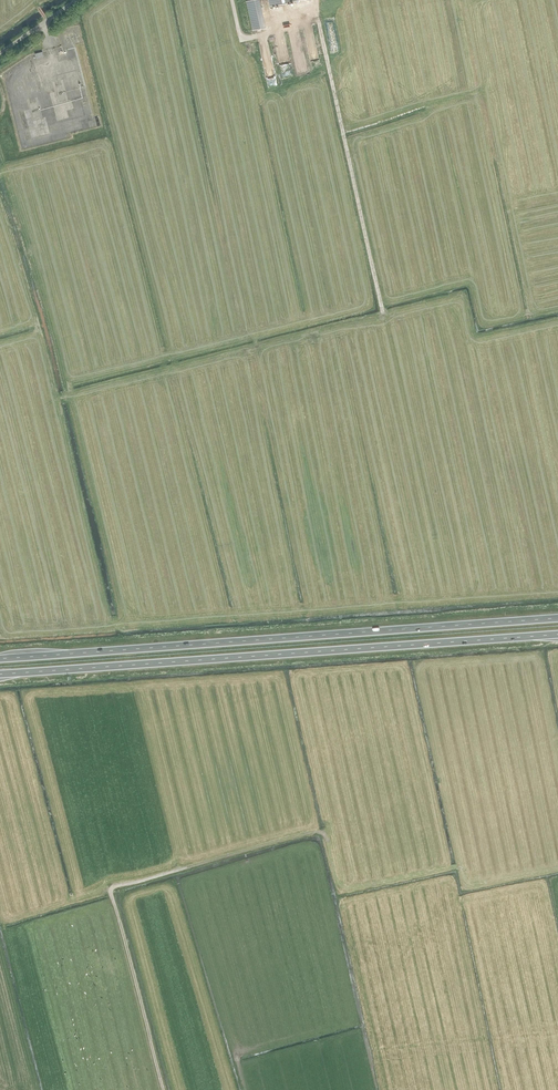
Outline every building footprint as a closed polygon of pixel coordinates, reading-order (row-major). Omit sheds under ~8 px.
[(248,11),(261,8),(259,0),(252,0),(246,1),(248,11)]
